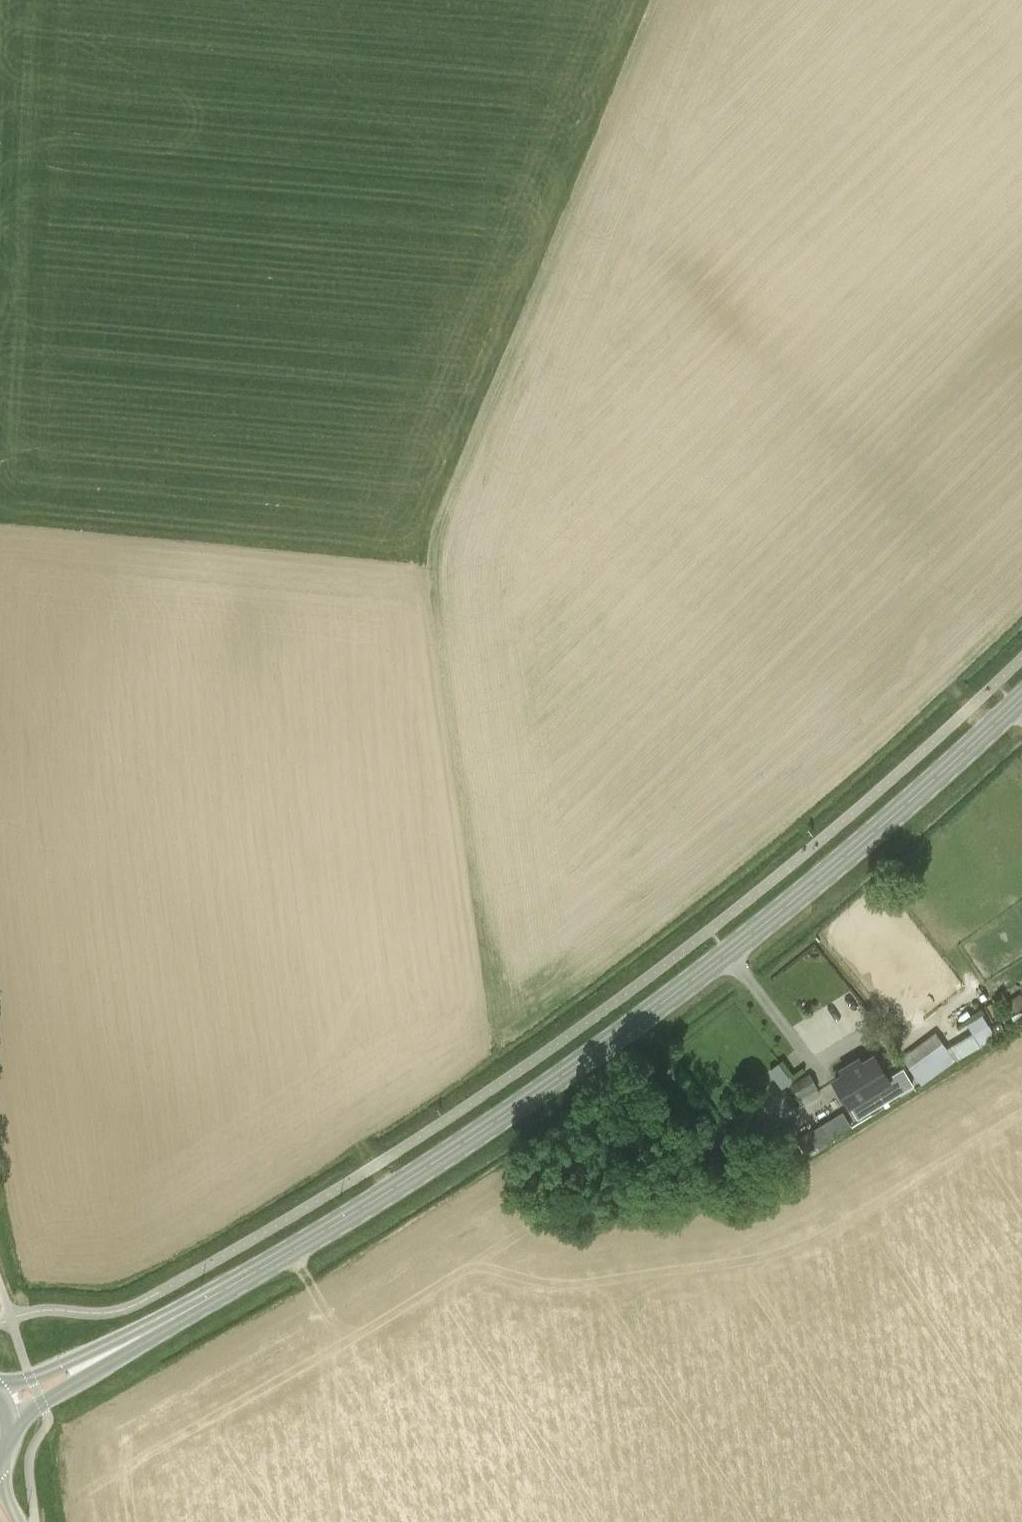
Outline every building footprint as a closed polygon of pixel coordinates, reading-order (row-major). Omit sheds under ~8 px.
[(995,1035),(982,1014),(966,1023),(980,1045),(995,1035)] [(955,1059),(935,1032),(900,1057),(920,1085),(955,1059)] [(848,1107),(850,1106),(857,1118),(913,1084),(903,1067),(887,1077),(874,1056),(861,1063),(859,1059),(840,1070),(843,1074),(832,1080),(848,1107)] [(784,1086),(795,1073),(781,1061),(770,1074),(784,1086)] [(818,1088),(810,1073),(790,1082),(798,1099),(806,1095),(809,1101),(820,1095),(817,1089),(818,1088)] [(803,1153),(828,1137),(821,1126),(796,1142),(803,1153)]
